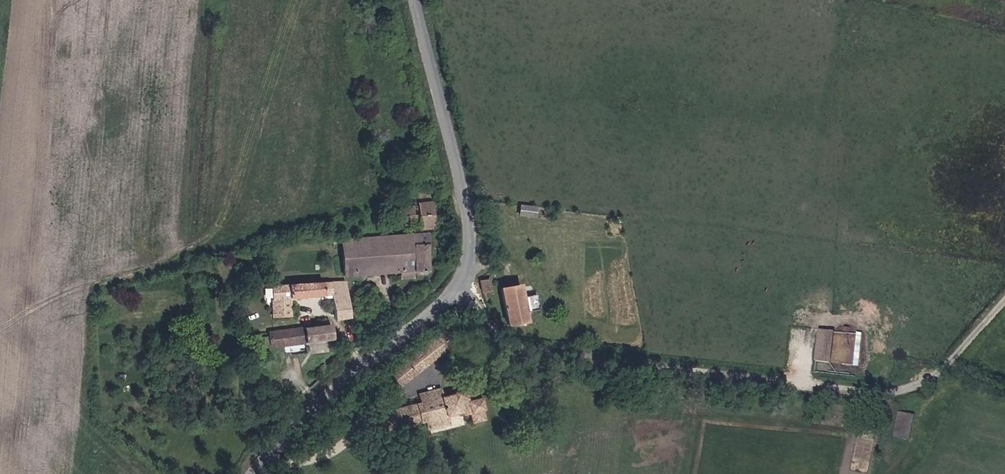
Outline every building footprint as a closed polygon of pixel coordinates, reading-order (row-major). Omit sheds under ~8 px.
[(424,225),(440,225),(439,198),(422,199),(422,202),(423,220),(424,225)] [(402,221),(423,220),(422,202),(401,204),(402,221)] [(536,216),(537,205),(521,204),(521,215),(536,216)] [(360,270),(435,267),(432,232),(354,237),(356,271),(360,270)] [(356,275),(278,276),(280,315),(297,314),(297,294),(336,292),(340,318),(362,318),(356,275)] [(484,282),(485,293),(496,292),(493,281),(484,282)] [(527,299),(524,286),(505,290),(513,327),(532,323),(530,313),(527,299)] [(541,296),(527,299),(530,313),(544,310),(541,296)] [(400,364),(407,377),(465,342),(462,336),(471,331),(467,321),(400,364)] [(280,340),(339,338),(337,324),(279,329),(280,340)] [(802,354),(817,356),(821,325),(805,324),(802,354)] [(280,366),(291,366),(291,344),(279,345),(280,366)] [(477,421),(490,418),(484,386),(384,411),(389,430),(474,409),(477,421)] [(911,439),(915,413),(899,410),(895,436),(911,439)]
